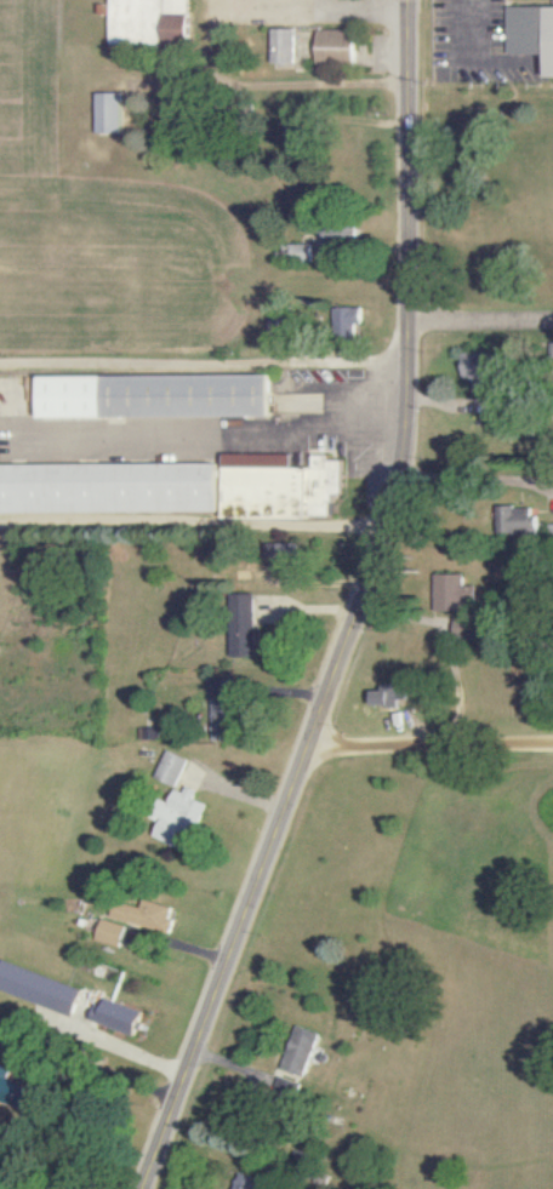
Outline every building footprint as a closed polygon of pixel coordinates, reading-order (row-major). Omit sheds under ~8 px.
[(154,42),(154,25),(164,24),(164,44),(189,44),(189,0),(111,0),(111,42),(154,42)] [(507,8),(507,55),(548,55),(548,77),(552,77),(552,8),(507,8)] [(271,30),(272,64),(294,64),(293,29),(271,30)] [(316,65),(355,65),(355,31),(316,31),(316,65)] [(97,134),(121,133),(120,93),(96,93),(97,134)] [(360,309),(334,308),(334,333),(359,333),(360,309)] [(473,380),(473,394),(492,393),(490,355),(462,356),(463,380),(473,380)] [(41,378),(42,419),(168,418),(168,410),(191,410),(191,418),(273,417),(272,376),(41,378)] [(292,455),(225,454),(225,518),(334,519),(334,495),(343,495),(343,461),(332,461),(332,456),(314,455),(314,468),(292,468),(292,455)] [(0,466),(0,514),(220,511),(220,463),(0,466)] [(535,507),(496,508),(497,536),(535,536),(535,507)] [(435,577),(436,613),(466,612),(464,575),(435,577)] [(256,594),(233,595),(234,657),(258,657),(256,594)] [(375,706),(405,705),(404,690),(374,691),(375,706)] [(216,698),(214,740),(229,741),(230,729),(235,729),(236,699),(216,698)] [(176,786),(189,760),(168,750),(156,776),(176,786)] [(111,918),(169,933),(175,908),(143,900),(141,908),(115,901),(111,918)] [(126,926),(101,920),(96,942),(121,948),(126,926)] [(71,1017),(81,990),(2,961),(0,966),(0,990),(71,1017)] [(143,1013),(100,997),(91,1021),(134,1037),(143,1013)] [(281,1068),(303,1076),(318,1034),(296,1026),(281,1068)] [(15,1103),(21,1087),(0,1079),(0,1097),(15,1103)] [(240,1172),(233,1188),(255,1188),(259,1179),(240,1172)]
